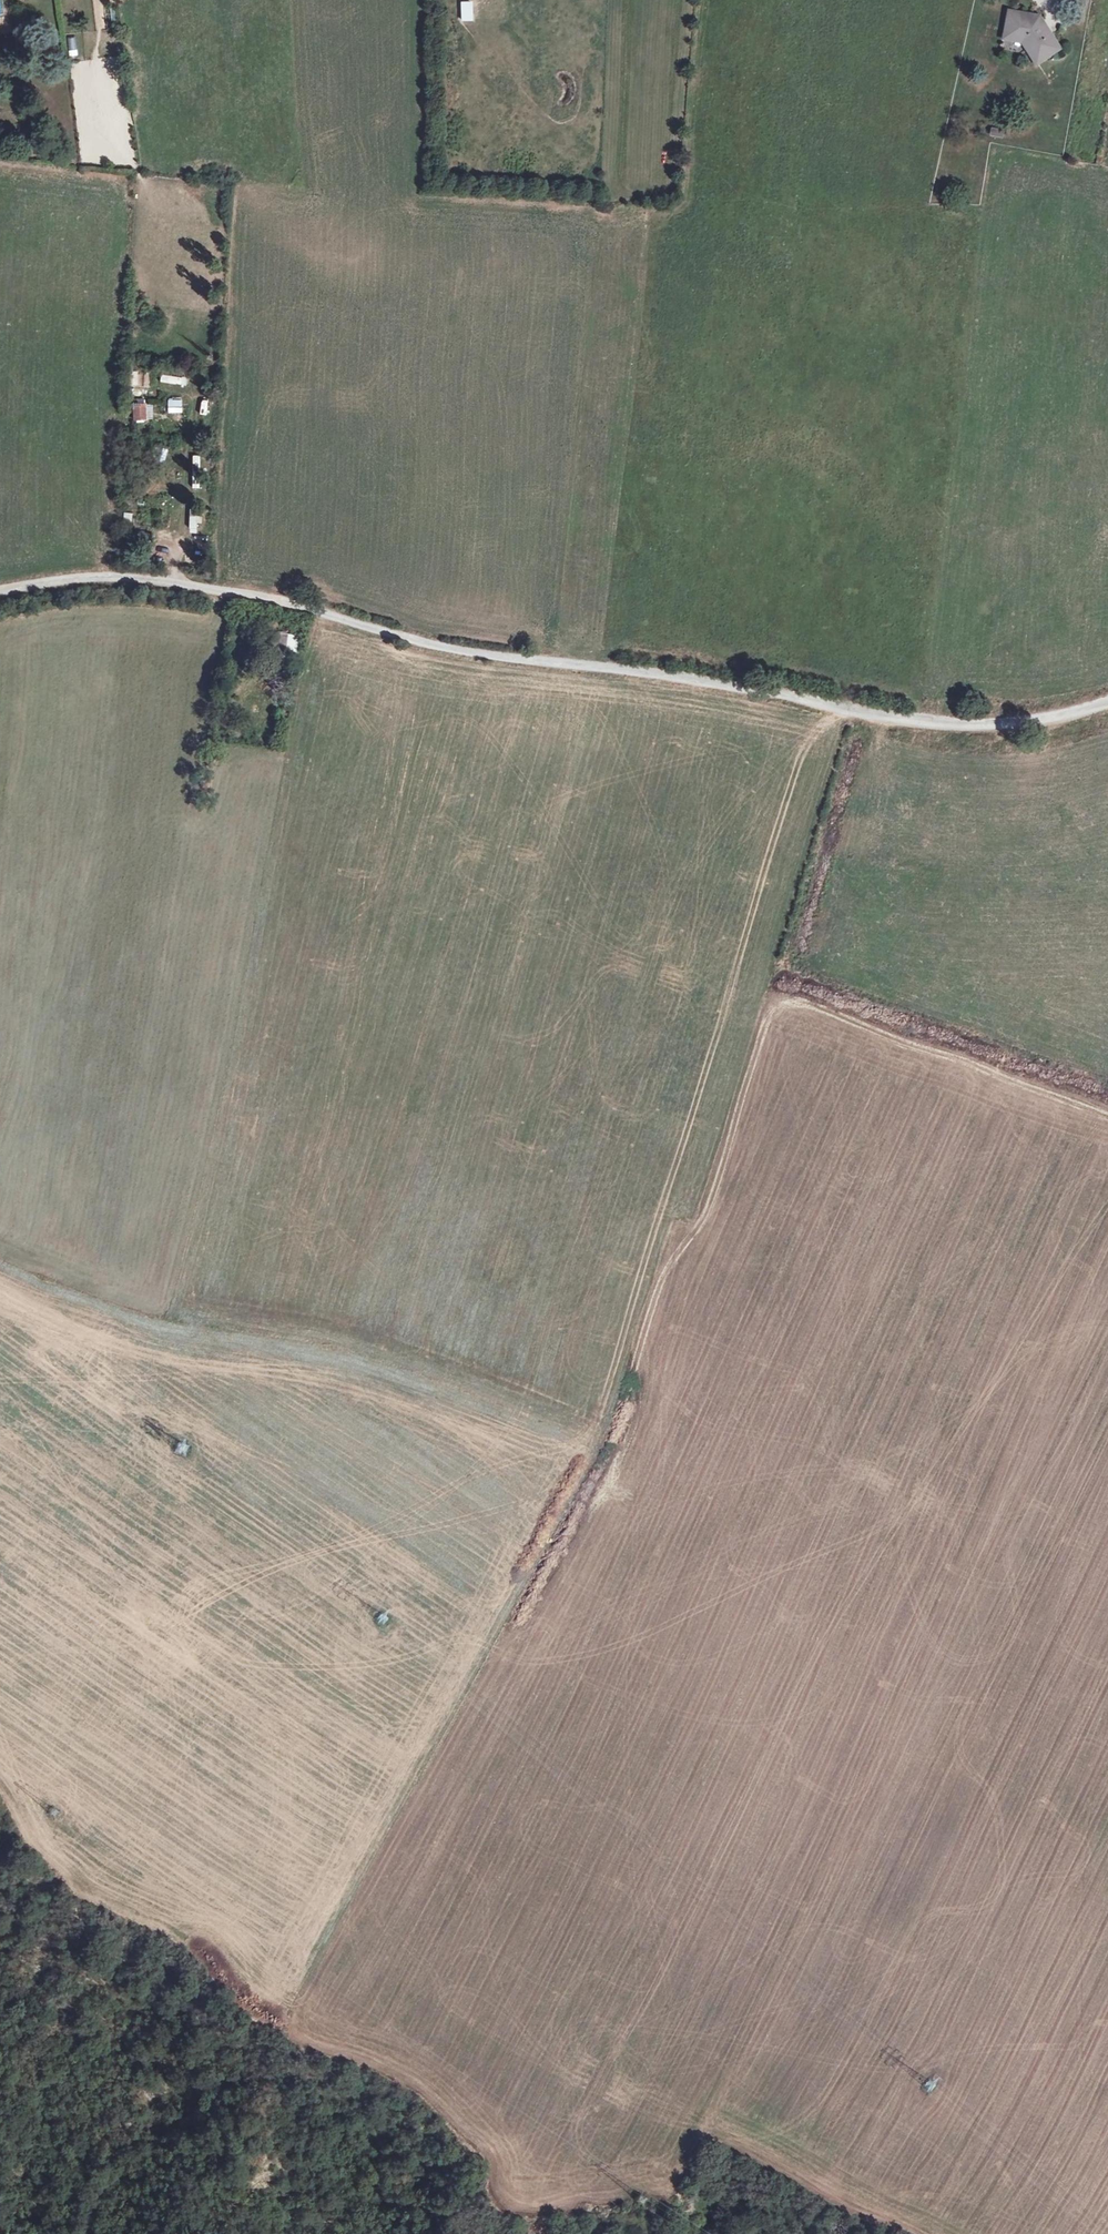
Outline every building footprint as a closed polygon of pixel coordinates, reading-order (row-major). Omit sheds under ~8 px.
[(1009,12),(1005,31),(1012,32),(1010,40),(1020,42),(1037,64),(1059,46),(1039,18),(1009,12)] [(1012,32),(1005,31),(1003,38),(1010,40),(1012,32)] [(990,127),(990,136),(1003,137),(1004,128),(990,127)] [(130,385),(140,385),(140,371),(130,371),(130,385)] [(187,385),(188,377),(161,375),(160,383),(187,385)] [(133,422),(153,420),(152,402),(131,404),(133,422)] [(922,2087),(930,2093),(936,2085),(928,2079),(922,2087)]
